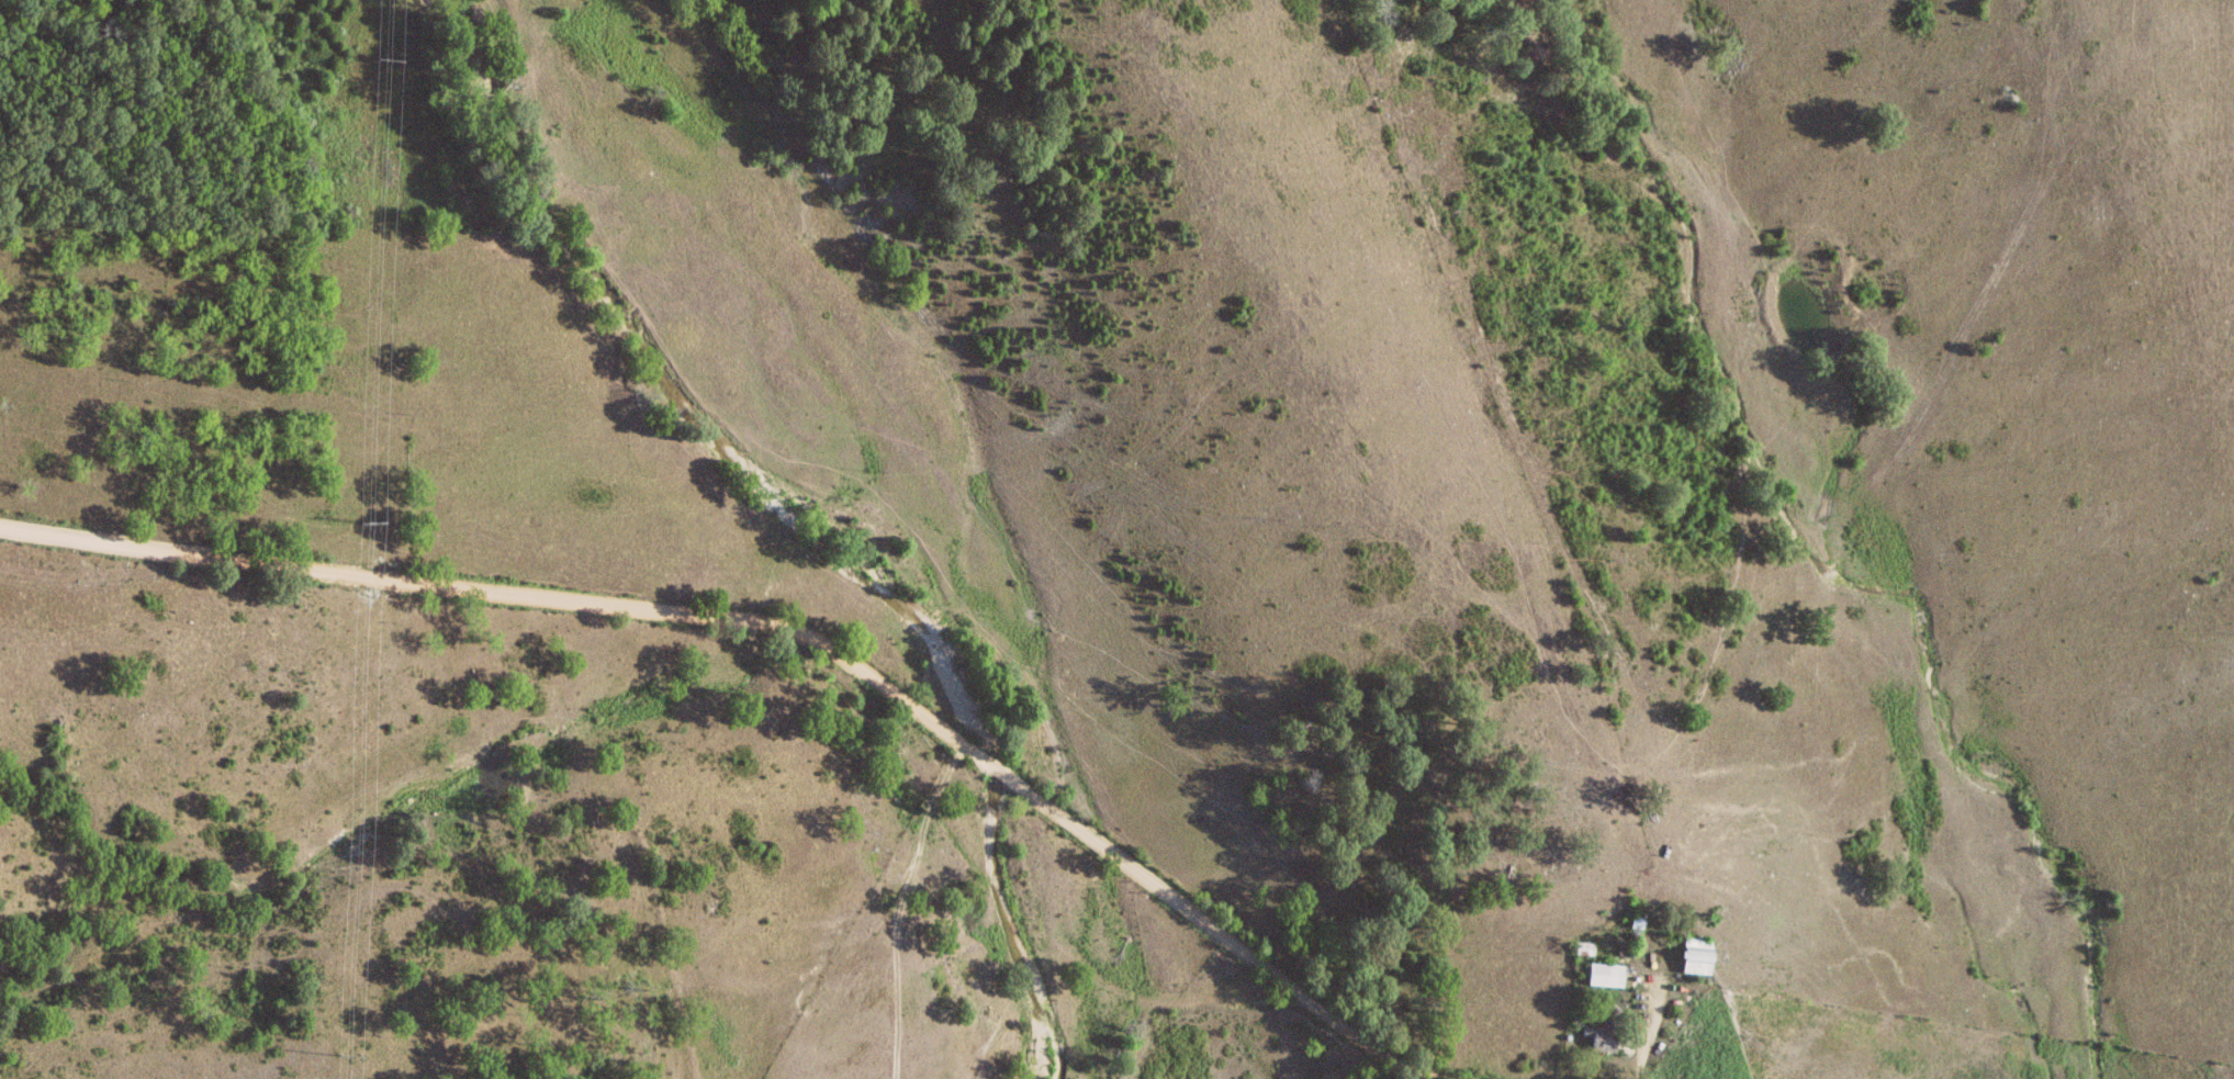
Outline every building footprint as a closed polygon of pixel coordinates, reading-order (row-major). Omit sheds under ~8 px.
[(1712,977),(1715,947),(1700,945),(1700,946),(1687,945),(1684,974),(1712,977)] [(1591,988),(1625,989),(1626,967),(1591,966),(1591,988)]
